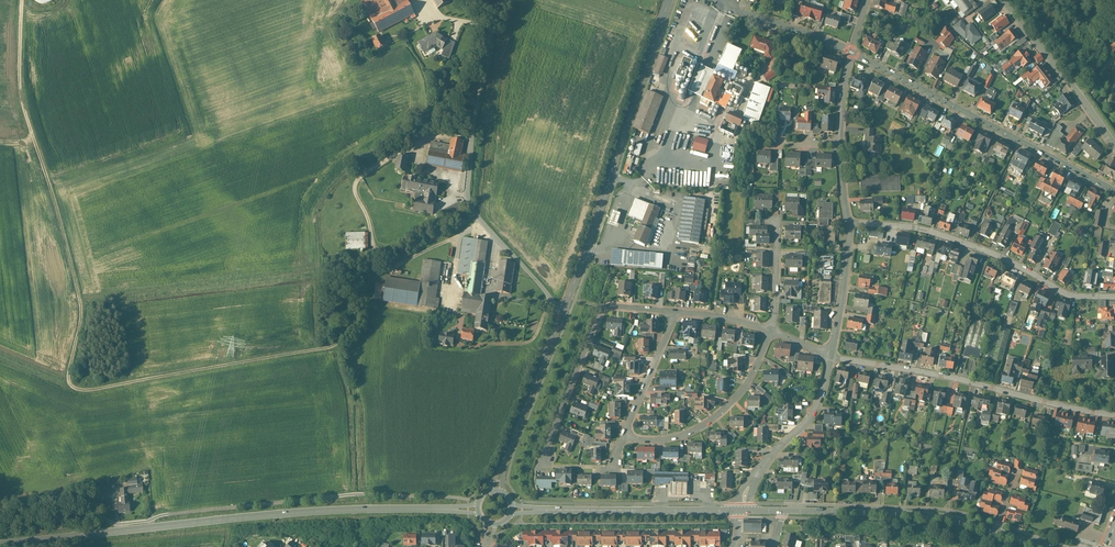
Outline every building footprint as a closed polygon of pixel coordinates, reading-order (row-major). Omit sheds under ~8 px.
[(361,0),(372,20),(387,12),(381,0),(362,0),(361,0)] [(387,12),(397,7),(393,0),(381,0),(387,12)] [(448,0),(433,0),(438,9),(450,2),(448,0)] [(847,2),(845,1),(842,10),(848,11),(848,10),(855,12),(858,0),(848,0),(847,2)] [(873,6),(884,10),(884,9),(886,2),(887,0),(875,0),(873,6)] [(963,14),(973,7),(968,0),(953,0),(963,14)] [(387,12),(372,20),(374,24),(377,29),(379,33),(410,16),(414,15),(415,14),(408,2),(397,7),(387,12)] [(896,5),(886,2),(884,9),(894,12),(896,5)] [(810,5),(803,3),(802,8),(800,15),(805,16),(804,18),(806,18),(810,5)] [(908,5),(902,3),(899,14),(905,16),(908,5)] [(816,7),(810,5),(806,18),(812,20),(816,7)] [(984,22),(996,13),(992,9),(989,5),(978,14),(984,22)] [(802,8),(795,6),(792,15),(799,17),(800,15),(802,8)] [(823,9),(816,7),(812,20),(814,20),(815,19),(819,20),(821,14),(823,9)] [(973,7),(963,14),(966,17),(975,9),(973,7)] [(851,16),(842,13),(840,19),(843,20),(843,21),(849,23),(851,16)] [(838,20),(828,16),(825,25),(837,29),(838,24),(837,23),(838,20)] [(1002,16),(991,25),(997,33),(1008,24),(1002,16)] [(953,27),(957,31),(964,26),(961,21),(953,27)] [(965,39),(966,37),(972,45),(981,38),(970,24),(966,28),(964,26),(957,31),(965,39)] [(946,27),(940,34),(943,37),(939,42),(945,47),(946,48),(946,47),(948,46),(949,46),(950,44),(950,43),(953,39),(949,35),(951,31),(946,27)] [(1012,29),(1005,35),(1011,42),(1011,43),(1013,41),(1014,43),(1017,41),(1016,39),(1018,37),(1012,29)] [(436,33),(419,43),(425,53),(437,46),(442,50),(442,49),(447,41),(448,41),(436,33)] [(870,40),(866,38),(866,39),(864,38),(862,43),(863,44),(862,47),(869,51),(876,37),(873,35),(870,40)] [(1005,35),(995,43),(1000,50),(1011,42),(1005,35)] [(380,36),(372,40),(378,51),(386,47),(380,36)] [(773,43),(754,37),(751,47),(765,52),(765,57),(771,58),(773,43)] [(879,38),(876,37),(869,51),(876,54),(878,51),(879,52),(882,47),(881,46),(876,44),(879,38)] [(447,41),(442,49),(445,51),(444,54),(443,53),(442,57),(450,59),(455,44),(447,41)] [(889,41),(886,48),(891,52),(895,45),(889,41)] [(905,47),(896,42),(895,45),(891,52),(895,54),(895,55),(899,58),(905,47)] [(742,51),(728,45),(718,65),(732,71),(742,51)] [(953,51),(946,47),(946,48),(945,47),(943,51),(942,51),(950,56),(953,51)] [(926,53),(916,48),(911,56),(923,62),(924,59),(924,57),(926,53)] [(1016,59),(1013,61),(1012,60),(1010,61),(1015,67),(1019,64),(1023,68),(1032,63),(1023,49),(1013,56),(1016,59)] [(950,56),(942,51),(939,56),(948,61),(950,56)] [(1039,53),(1033,56),(1037,64),(1043,60),(1039,53)] [(832,57),(825,55),(821,67),(828,70),(832,57)] [(923,62),(911,56),(907,64),(911,66),(912,68),(914,67),(917,69),(919,65),(921,65),(923,62)] [(839,59),(832,57),(828,70),(835,72),(839,59)] [(939,59),(938,59),(934,57),(932,62),(930,62),(929,65),(940,71),(944,63),(940,61),(939,59)] [(681,58),(671,77),(679,81),(682,75),(685,77),(688,72),(684,70),(687,64),(689,65),(691,62),(687,60),(687,61),(681,58)] [(1003,67),(1001,68),(1004,71),(1006,74),(1015,67),(1010,61),(1003,67)] [(1000,63),(993,68),(1000,74),(1004,71),(1001,68),(1003,67),(1000,63)] [(940,71),(929,65),(927,68),(928,70),(926,74),(929,76),(930,77),(932,77),(936,79),(940,71)] [(1041,66),(1033,72),(1039,79),(1041,81),(1048,76),(1041,66)] [(970,70),(966,76),(970,78),(975,70),(971,68),(970,70)] [(962,77),(949,70),(943,80),(957,88),(962,77)] [(772,71),(764,76),(767,81),(775,76),(772,71)] [(1028,72),(1021,77),(1026,84),(1029,82),(1026,77),(1030,74),(1028,72)] [(1030,74),(1026,77),(1029,82),(1031,84),(1039,79),(1033,72),(1030,74)] [(866,80),(854,76),(850,87),(861,91),(862,91),(864,85),(866,80)] [(724,82),(713,77),(705,94),(704,94),(701,98),(702,98),(700,103),(707,107),(710,102),(719,106),(726,108),(732,95),(740,98),(743,91),(735,88),(739,89),(741,85),(733,81),(732,86),(724,82)] [(988,77),(983,87),(987,89),(992,79),(988,77)] [(884,85),(874,80),(871,86),(872,86),(868,92),(878,97),(881,91),(884,85)] [(980,87),(968,80),(962,91),(974,97),(980,87)] [(756,83),(744,119),(743,120),(757,125),(770,88),(756,83)] [(902,94),(890,88),(887,94),(885,98),(890,101),(890,100),(897,103),(896,104),(897,104),(902,94)] [(996,93),(988,89),(983,100),(991,104),(996,93)] [(1018,89),(1015,97),(1020,99),(1023,92),(1018,89)] [(826,90),(815,90),(815,101),(817,102),(818,101),(819,96),(825,97),(824,103),(834,104),(835,91),(827,90),(826,90)] [(647,92),(633,128),(649,134),(663,98),(647,92)] [(1066,94),(1059,100),(1063,105),(1061,106),(1059,103),(1054,107),(1060,115),(1074,105),(1066,94)] [(920,103),(908,97),(905,104),(901,111),(912,117),(915,112),(916,112),(917,109),(920,103)] [(983,100),(982,99),(977,108),(990,114),(995,106),(991,104),(983,100)] [(938,113),(928,108),(928,107),(926,106),(922,115),(934,121),(938,113)] [(1024,111),(1014,106),(1009,115),(1019,120),(1024,111)] [(791,109),(783,108),(782,111),(780,111),(780,116),(780,120),(781,120),(790,121),(791,109)] [(744,119),(730,113),(726,122),(740,128),(743,120),(744,119)] [(833,118),(823,117),(822,129),(823,129),(823,132),(832,132),(833,118)] [(955,122),(945,117),(941,125),(951,131),(955,122)] [(1041,125),(1033,120),(1028,129),(1041,136),(1047,125),(1043,123),(1041,125)] [(805,121),(799,121),(798,130),(810,130),(811,121),(810,121),(805,121)] [(1085,131),(1077,124),(1075,127),(1083,133),(1085,131)] [(1075,127),(1066,138),(1060,133),(1062,128),(1058,125),(1047,145),(1055,149),(1055,148),(1059,151),(1065,154),(1066,154),(1070,146),(1072,147),(1083,133),(1075,127)] [(973,133),(962,126),(957,136),(968,142),(973,133)] [(981,132),(977,141),(978,142),(974,149),(983,154),(986,146),(988,147),(988,146),(992,137),(988,135),(989,134),(985,133),(985,134),(981,132)] [(868,143),(867,150),(865,150),(864,160),(868,161),(869,153),(880,154),(882,140),(872,138),(872,136),(866,134),(865,142),(868,143)] [(708,141),(696,137),(692,149),(705,153),(708,141)] [(450,146),(432,142),(427,166),(462,173),(465,158),(461,157),(464,142),(452,139),(450,146)] [(1094,143),(1089,139),(1083,146),(1082,148),(1096,161),(1103,153),(1094,144),(1094,143)] [(1005,144),(999,141),(993,151),(998,154),(999,152),(1005,155),(1010,147),(1009,146),(1010,146),(1006,144),(1005,144)] [(956,146),(949,142),(947,146),(946,148),(953,151),(956,146)] [(636,143),(633,154),(639,155),(642,144),(636,143)] [(1079,143),(1073,149),(1077,152),(1080,148),(1082,148),(1083,146),(1079,143)] [(988,147),(986,146),(983,154),(987,157),(992,148),(988,146),(988,147)] [(1031,156),(1020,151),(1015,162),(1025,167),(1031,156)] [(771,154),(758,153),(757,163),(770,164),(770,159),(771,154)] [(800,155),(786,154),(785,167),(791,167),(791,166),(799,166),(799,168),(800,155)] [(408,158),(398,156),(395,171),(405,173),(408,158)] [(831,157),(816,156),(816,161),(816,168),(817,168),(831,168),(831,157)] [(778,159),(770,159),(770,164),(769,171),(777,172),(778,159)] [(816,161),(806,160),(806,169),(806,170),(817,170),(817,168),(816,168),(816,161)] [(1108,165),(1108,164),(1106,167),(1103,173),(1103,174),(1114,180),(1114,168),(1113,167),(1114,164),(1114,162),(1110,160),(1108,165)] [(1048,167),(1037,161),(1033,170),(1044,176),(1048,167)] [(1106,167),(1101,165),(1096,173),(1102,177),(1103,174),(1103,173),(1106,167)] [(1028,170),(1022,167),(1018,175),(1023,178),(1028,170)] [(1063,173),(1056,169),(1050,180),(1051,180),(1061,185),(1066,176),(1062,174),(1063,173)] [(900,176),(860,178),(861,192),(900,191),(900,176)] [(439,183),(404,177),(402,190),(416,193),(436,197),(439,183)] [(1041,178),(1036,187),(1040,190),(1045,180),(1041,178)] [(1013,198),(1015,193),(1006,188),(1009,181),(1003,179),(997,191),(1013,198)] [(1050,181),(1046,179),(1046,180),(1045,180),(1040,190),(1043,191),(1054,197),(1055,197),(1060,188),(1061,185),(1051,180),(1050,181)] [(1082,185),(1071,179),(1067,188),(1073,191),(1077,193),(1078,194),(1082,185)] [(1102,193),(1091,188),(1086,199),(1087,197),(1092,200),(1090,204),(1088,204),(1089,205),(1087,208),(1093,211),(1102,193)] [(1054,197),(1043,191),(1038,200),(1050,206),(1054,197)] [(1073,191),(1067,202),(1071,204),(1073,200),(1074,200),(1075,198),(1077,193),(1073,191)] [(436,197),(416,193),(415,199),(416,199),(414,211),(433,215),(436,197)] [(772,197),(755,196),(755,202),(755,207),(762,208),(762,210),(763,210),(763,209),(771,209),(771,208),(772,200),(772,197)] [(1074,200),(1073,200),(1071,204),(1075,207),(1076,205),(1076,204),(1079,199),(1076,197),(1075,198),(1074,200)] [(705,200),(689,198),(682,242),(699,244),(705,200)] [(635,199),(628,216),(643,221),(645,214),(649,205),(635,199)] [(799,199),(786,199),(786,210),(792,210),(793,211),(793,209),(799,209),(799,207),(799,199)] [(832,204),(826,204),(826,201),(819,201),(819,211),(821,211),(820,219),(828,219),(832,219),(831,219),(831,211),(832,211),(832,204)] [(873,201),(860,201),(861,212),(872,212),(873,212),(873,205),(873,201)] [(460,202),(440,212),(443,216),(446,222),(465,212),(460,202)] [(660,209),(649,205),(645,214),(656,218),(657,219),(660,209)] [(799,209),(793,209),(793,211),(792,210),(792,215),(802,216),(803,210),(800,207),(799,207),(799,209)] [(909,211),(904,210),(902,219),(913,221),(915,212),(913,211),(914,210),(910,209),(909,211)] [(930,210),(926,209),(925,214),(921,213),(919,223),(930,226),(934,210),(930,209),(930,210)] [(1102,227),(1105,212),(1096,210),(1093,226),(1102,227)] [(621,214),(612,211),(608,224),(616,227),(621,214)] [(656,218),(645,214),(643,221),(634,242),(644,247),(656,218)] [(955,217),(949,214),(946,222),(951,223),(951,224),(952,224),(955,217)] [(1004,217),(997,214),(995,217),(998,218),(997,221),(1001,223),(1002,223),(1004,217)] [(999,238),(997,243),(1004,247),(1012,232),(1017,234),(1023,222),(1018,220),(1017,222),(1009,218),(999,238)] [(946,222),(941,220),(938,228),(949,231),(951,224),(951,223),(946,222)] [(1061,225),(1054,221),(1047,233),(1055,237),(1061,225)] [(1023,222),(1017,234),(1020,236),(1022,236),(1024,231),(1028,225),(1023,222)] [(993,228),(985,224),(980,234),(989,238),(993,228)] [(960,225),(959,227),(957,234),(967,238),(970,229),(960,225)] [(828,226),(823,226),(823,227),(823,230),(826,230),(825,233),(824,233),(824,234),(822,234),(822,243),(826,243),(826,244),(835,244),(835,227),(828,226)] [(801,227),(785,227),(785,239),(800,239),(801,227)] [(1024,231),(1022,236),(1029,240),(1031,235),(1024,231)] [(366,233),(346,233),(346,251),(366,250),(366,233)] [(471,271),(466,294),(480,296),(490,238),(465,233),(459,269),(471,271)] [(763,233),(757,233),(756,243),(768,244),(769,233),(763,233)] [(909,235),(898,233),(896,245),(908,246),(909,235)] [(1022,236),(1020,236),(1012,251),(1021,255),(1029,240),(1022,236)] [(1036,237),(1030,249),(1032,250),(1036,252),(1043,240),(1036,237)] [(927,240),(919,238),(917,247),(925,249),(927,240)] [(935,242),(927,240),(925,249),(928,250),(927,254),(932,255),(933,251),(935,242)] [(953,246),(945,243),(941,254),(949,257),(952,248),(953,246)] [(892,247),(878,245),(877,247),(876,247),(875,247),(874,250),(873,250),(872,250),(872,254),(872,255),(876,255),(890,257),(892,247)] [(960,251),(952,248),(949,257),(957,260),(960,251)] [(611,250),(610,265),(662,268),(663,261),(658,261),(658,253),(611,250)] [(1036,252),(1032,250),(1027,260),(1035,264),(1040,254),(1036,252)] [(1062,259),(1051,253),(1048,259),(1047,258),(1047,257),(1046,258),(1047,258),(1046,259),(1044,259),(1045,262),(1044,262),(1044,263),(1046,263),(1043,268),(1046,270),(1047,270),(1049,271),(1049,272),(1050,271),(1053,273),(1056,266),(1057,267),(1058,265),(1062,259)] [(765,255),(757,254),(757,255),(757,261),(756,261),(756,262),(758,262),(758,267),(768,267),(768,255),(765,255)] [(979,258),(971,255),(968,263),(976,266),(979,258)] [(795,256),(787,256),(786,267),(802,268),(802,258),(802,256),(795,256)] [(833,256),(828,256),(828,258),(822,257),(819,259),(821,261),(819,263),(821,265),(823,265),(823,268),(821,268),(821,269),(819,269),(818,271),(819,273),(820,273),(820,276),(824,276),(824,275),(831,275),(831,274),(834,272),(834,271),(833,270),(833,267),(834,266),(834,263),(833,262),(833,261),(834,260),(835,258),(833,256)] [(1114,263),(1106,262),(1105,267),(1113,268),(1114,269),(1114,257),(1114,263)] [(696,261),(698,266),(705,264),(703,258),(696,261)] [(443,263),(425,260),(418,305),(436,309),(443,263)] [(516,263),(499,260),(495,292),(511,294),(516,263)] [(968,263),(967,263),(968,263),(966,262),(964,269),(962,278),(961,278),(971,281),(976,266),(968,263)] [(962,266),(953,264),(950,273),(959,276),(961,268),(962,266)] [(998,270),(989,265),(985,273),(994,278),(998,270)] [(1071,276),(1074,274),(1065,267),(1063,270),(1071,276)] [(1072,277),(1063,271),(1059,276),(1060,277),(1058,280),(1066,286),(1072,277)] [(1084,271),(1082,288),(1097,290),(1099,273),(1084,271)] [(1016,279),(1006,274),(1002,282),(1012,287),(1016,279)] [(873,278),(860,276),(858,285),(858,287),(865,288),(865,286),(869,287),(870,282),(873,283),(873,278)] [(603,279),(598,277),(594,286),(600,288),(603,279)] [(420,283),(386,278),(383,302),(417,306),(420,283)] [(762,278),(757,278),(757,283),(756,283),(756,290),(767,291),(767,278),(762,278)] [(1110,279),(1110,284),(1106,284),(1106,289),(1103,289),(1106,289),(1106,290),(1107,290),(1107,289),(1113,289),(1113,290),(1114,290),(1114,279),(1110,279)] [(792,282),(786,281),(786,282),(786,288),(785,288),(785,293),(786,293),(786,297),(791,297),(791,292),(795,293),(795,294),(796,294),(796,287),(798,288),(798,282),(792,282)] [(1022,282),(1018,291),(1028,296),(1032,287),(1022,282)] [(630,284),(619,283),(618,296),(629,297),(630,284)] [(821,283),(820,283),(820,291),(819,291),(819,299),(825,300),(824,303),(830,303),(830,283),(821,283)] [(741,284),(726,284),(726,291),(721,291),(721,299),(724,299),(724,303),(733,304),(733,295),(740,295),(740,294),(741,284)] [(657,288),(647,287),(646,298),(656,299),(657,295),(657,292),(657,291),(657,288)] [(887,289),(875,287),(875,289),(874,294),(874,295),(886,297),(887,289)] [(685,290),(675,289),(675,294),(674,301),(684,302),(684,298),(685,298),(685,294),(685,290)] [(696,291),(695,291),(695,293),(695,295),(694,299),(695,299),(694,303),(704,304),(706,293),(696,291)] [(1051,297),(1040,291),(1034,302),(1032,308),(1039,311),(1041,305),(1045,307),(1051,297)] [(466,294),(464,294),(461,313),(476,316),(474,330),(487,332),(491,298),(480,296),(466,294)] [(869,297),(855,295),(854,306),(868,308),(869,297)] [(759,299),(755,299),(754,312),(766,312),(766,299),(759,299)] [(1071,303),(1059,299),(1056,309),(1059,310),(1058,315),(1065,317),(1067,312),(1068,312),(1071,303)] [(1018,304),(1011,302),(1008,311),(1014,313),(1018,304)] [(876,310),(869,308),(868,315),(875,317),(876,310)] [(798,309),(787,309),(786,322),(798,323),(798,309)] [(1050,311),(1042,309),(1041,315),(1046,316),(1044,320),(1048,321),(1048,318),(1050,311)] [(827,313),(814,312),(814,318),(815,318),(815,329),(814,329),(827,330),(827,324),(826,323),(826,321),(827,321),(827,313)] [(1041,315),(1040,314),(1036,326),(1042,328),(1044,320),(1046,316),(1041,315)] [(875,317),(868,315),(866,323),(874,325),(875,317)] [(863,321),(849,318),(847,327),(861,330),(863,321)] [(622,321),(607,319),(606,329),(615,330),(615,337),(620,337),(621,330),(622,321)] [(990,324),(972,319),(965,347),(967,347),(972,349),(982,351),(990,324)] [(657,322),(647,321),(647,327),(647,333),(654,334),(657,334),(657,322)] [(695,324),(689,324),(689,323),(684,323),(683,333),(695,334),(696,324),(695,324)] [(716,328),(703,327),(702,335),(701,338),(707,338),(707,337),(715,338),(716,328)] [(735,332),(727,332),(727,328),(723,327),(723,331),(722,338),(722,341),(722,340),(727,340),(727,342),(734,343),(735,332)] [(1104,330),(1105,341),(1114,340),(1114,329),(1104,330)] [(474,333),(462,331),(461,341),(473,343),(474,333)] [(456,335),(441,333),(439,345),(454,347),(456,335)] [(928,334),(923,333),(922,338),(921,338),(919,347),(923,348),(924,342),(926,343),(928,334)] [(754,337),(743,335),(742,344),(742,345),(753,347),(754,337)] [(921,338),(915,336),(913,346),(919,347),(921,338)] [(858,342),(847,340),(845,350),(856,352),(858,342)] [(1105,341),(1106,348),(1114,348),(1114,344),(1114,340),(1105,341)] [(648,341),(639,341),(639,353),(648,353),(648,341)] [(912,344),(902,342),(901,350),(899,360),(911,362),(913,352),(910,352),(912,344)] [(624,347),(617,344),(616,348),(614,347),(612,352),(620,356),(624,347)] [(950,347),(945,346),(945,345),(941,344),(940,349),(945,351),(945,354),(948,354),(950,347)] [(781,346),(776,345),(775,355),(774,358),(780,359),(781,357),(789,358),(790,352),(790,349),(790,347),(784,346),(781,346),(781,345),(781,346)] [(610,352),(597,346),(593,355),(601,359),(599,365),(604,367),(604,366),(607,368),(609,363),(609,362),(607,361),(610,352)] [(972,349),(967,347),(964,356),(974,358),(975,355),(971,353),(972,349)] [(924,349),(923,353),(921,363),(926,364),(933,365),(934,356),(935,351),(924,349)] [(686,351),(670,350),(670,360),(686,360),(686,351)] [(946,355),(941,354),(939,367),(946,368),(947,359),(945,358),(946,355)] [(806,357),(799,357),(799,356),(798,362),(798,370),(805,370),(806,357)] [(955,357),(950,356),(950,359),(947,359),(946,368),(953,369),(955,357)] [(813,358),(806,357),(805,370),(812,371),(812,372),(814,357),(813,357),(813,358)] [(1093,360),(1093,357),(1084,357),(1072,357),(1073,370),(1073,373),(1075,374),(1078,374),(1080,372),(1079,369),(1091,369),(1091,365),(1095,365),(1095,364),(1095,363),(1101,363),(1101,359),(1102,359),(1102,358),(1095,358),(1095,360),(1093,360)] [(1113,378),(1112,359),(1102,359),(1101,359),(1101,363),(1101,368),(1096,368),(1096,378),(1101,378),(1113,378)] [(742,360),(734,360),(733,368),(733,372),(742,372),(742,360)] [(1018,363),(1009,360),(1005,373),(1004,373),(1001,382),(1012,384),(1014,376),(1014,372),(1014,370),(1015,365),(1017,366),(1018,363)] [(1023,364),(1023,367),(1022,367),(1021,372),(1028,374),(1029,369),(1026,368),(1028,361),(1025,360),(1023,364)] [(1023,364),(1018,363),(1017,366),(1015,365),(1014,370),(1021,372),(1022,367),(1023,367),(1023,364)] [(639,364),(630,364),(630,375),(639,375),(639,364)] [(849,370),(839,368),(837,377),(836,383),(842,384),(843,379),(847,380),(849,370)] [(778,372),(764,372),(764,382),(778,382),(778,372)] [(676,373),(660,373),(660,387),(665,387),(676,387),(676,373)] [(870,375),(860,373),(858,382),(868,385),(870,375)] [(1028,379),(1023,377),(1020,386),(1031,389),(1034,381),(1036,381),(1038,375),(1031,373),(1030,376),(1028,376),(1028,379)] [(599,380),(585,374),(582,384),(590,387),(588,393),(592,395),(595,389),(599,380)] [(879,377),(878,377),(876,387),(876,388),(878,389),(881,389),(881,386),(885,387),(885,386),(887,386),(888,380),(887,380),(887,379),(879,377)] [(727,381),(719,380),(719,381),(720,381),(720,385),(719,385),(718,392),(727,393),(727,381)] [(908,383),(897,381),(895,388),(895,390),(906,392),(908,383)] [(928,388),(918,385),(917,387),(916,387),(915,392),(916,392),(916,394),(920,395),(919,401),(925,402),(926,396),(926,397),(927,394),(928,388)] [(946,391),(935,389),(933,398),(934,398),(933,404),(941,406),(943,400),(944,400),(946,391)] [(891,395),(883,394),(881,403),(889,405),(891,395)] [(966,396),(956,394),(954,402),(964,404),(966,396)] [(670,395),(651,395),(651,404),(667,404),(667,400),(670,400),(670,395)] [(990,399),(975,396),(974,401),(976,401),(975,405),(976,405),(975,410),(983,412),(983,411),(988,412),(990,399)] [(760,398),(748,398),(748,407),(759,407),(759,404),(760,404),(760,398)] [(708,399),(700,399),(699,409),(699,410),(704,410),(704,411),(707,411),(707,410),(708,410),(708,405),(714,406),(715,400),(708,399)] [(1010,403),(999,400),(996,414),(999,414),(1007,416),(1010,403)] [(588,409),(574,403),(570,412),(578,415),(578,417),(584,419),(588,409)] [(620,404),(610,404),(610,418),(619,418),(620,404)] [(948,406),(942,404),(940,412),(947,414),(948,406)] [(793,406),(778,405),(778,415),(785,415),(784,421),(783,421),(783,422),(792,422),(793,406)] [(1020,407),(1016,406),(1014,415),(1021,416),(1021,417),(1024,418),(1027,409),(1023,408),(1020,407)] [(833,411),(825,411),(824,423),(832,424),(833,424),(833,413),(833,411)] [(988,412),(983,411),(983,412),(981,419),(989,420),(991,413),(988,412)] [(684,413),(675,413),(675,424),(684,424),(684,413)] [(833,413),(833,424),(832,424),(832,425),(841,426),(841,413),(833,413)] [(996,414),(991,413),(989,420),(998,422),(999,414),(996,414)] [(1063,415),(1057,414),(1057,416),(1056,418),(1055,426),(1062,427),(1065,415),(1063,414),(1063,415)] [(1067,415),(1065,415),(1062,427),(1070,429),(1072,422),(1073,419),(1073,417),(1067,416),(1067,415)] [(1034,416),(1032,426),(1040,427),(1040,429),(1045,430),(1048,418),(1043,417),(1043,418),(1034,416)] [(657,417),(641,417),(641,426),(657,427),(657,417)] [(744,418),(729,418),(729,428),(743,428),(744,418)] [(1083,420),(1079,419),(1079,420),(1078,423),(1077,431),(1080,432),(1084,433),(1083,437),(1087,419),(1083,418),(1083,420)] [(1091,420),(1087,419),(1083,437),(1084,437),(1084,433),(1089,434),(1092,434),(1094,427),(1094,424),(1095,422),(1091,422),(1091,420)] [(1103,423),(1102,430),(1101,430),(1101,431),(1102,431),(1101,435),(1101,436),(1114,437),(1114,424),(1103,423)] [(610,427),(601,427),(600,440),(610,440),(610,427)] [(767,429),(758,429),(758,444),(767,444),(767,429)] [(576,437),(562,432),(559,441),(567,444),(565,451),(569,453),(572,446),(576,437)] [(734,439),(729,432),(725,435),(731,442),(734,439)] [(721,433),(709,433),(709,441),(721,441),(721,433)] [(813,437),(808,437),(808,447),(809,447),(809,449),(814,449),(814,447),(819,447),(820,438),(813,437)] [(702,444),(688,444),(688,454),(696,454),(702,454),(702,444)] [(977,453),(978,446),(964,444),(963,450),(968,451),(967,457),(977,459),(977,453)] [(654,449),(638,449),(638,460),(642,460),(642,452),(654,452),(654,449)] [(678,450),(664,449),(664,459),(678,459),(678,450)] [(601,450),(588,450),(588,457),(591,457),(591,462),(601,462),(601,450)] [(1109,453),(1096,451),(1094,463),(1100,463),(1104,464),(1107,464),(1109,464),(1110,460),(1108,460),(1109,453)] [(747,452),(736,452),(736,467),(746,467),(747,452)] [(798,458),(784,458),(784,461),(784,467),(789,467),(798,468),(798,458)] [(1005,463),(1004,462),(1002,463),(998,462),(996,469),(1002,471),(1009,473),(1011,465),(1006,464),(1005,463)] [(1093,466),(1076,464),(1075,471),(1091,473),(1093,466)] [(650,469),(644,469),(644,472),(642,472),(642,479),(646,479),(646,477),(647,477),(649,475),(649,474),(650,474),(650,469)] [(883,469),(875,469),(875,477),(883,477),(883,469)] [(892,469),(883,469),(883,477),(891,477),(892,469)] [(1028,470),(1024,469),(1022,477),(1035,480),(1037,473),(1033,471),(1032,470),(1030,469),(1028,470)] [(571,471),(557,471),(556,478),(556,479),(556,481),(565,481),(565,485),(571,485),(571,481),(571,471)] [(642,472),(628,472),(628,484),(642,484),(642,479),(642,472)] [(688,473),(660,473),(660,484),(674,485),(674,484),(688,484),(688,473)] [(731,473),(722,473),(722,489),(731,489),(731,473)] [(1001,475),(993,473),(991,480),(995,481),(995,483),(1005,486),(1005,485),(1005,483),(1006,483),(1005,483),(1007,477),(1008,476),(1001,474),(1001,475)] [(592,477),(578,476),(577,478),(574,478),(574,484),(577,484),(577,486),(591,486),(592,477)] [(876,483),(866,482),(866,476),(859,476),(859,482),(859,492),(870,493),(876,494),(876,483)] [(616,477),(602,477),(601,480),(601,486),(615,487),(616,477)] [(1035,480),(1022,477),(1020,484),(1028,486),(1033,487),(1035,480)] [(551,478),(536,478),(536,485),(543,486),(543,488),(548,488),(551,488),(551,478)] [(823,481),(815,481),(814,488),(814,491),(827,492),(828,482),(827,482),(827,479),(823,478),(823,481)] [(934,479),(932,479),(932,482),(932,483),(931,487),(930,496),(935,497),(935,498),(939,498),(939,497),(943,497),(944,488),(946,488),(946,483),(947,483),(947,480),(944,480),(944,478),(943,478),(943,480),(934,479)] [(792,480),(777,479),(777,489),(792,489),(792,481),(792,480)] [(815,481),(805,479),(804,486),(814,488),(815,481)] [(968,480),(962,479),(961,485),(960,490),(966,491),(968,480)] [(848,480),(843,480),(842,492),(854,493),(855,492),(855,483),(854,483),(848,483),(848,480)] [(1104,486),(1092,483),(1090,493),(1101,497),(1104,486)] [(128,485),(128,488),(125,489),(123,492),(123,494),(127,494),(130,494),(129,494),(142,492),(142,484),(136,485),(128,485)] [(886,485),(886,494),(887,494),(887,495),(891,496),(891,494),(897,495),(898,485),(891,485),(886,485)] [(920,486),(908,486),(907,495),(914,495),(914,497),(919,497),(919,496),(920,496),(920,493),(922,493),(922,486),(920,486)] [(960,490),(958,499),(968,501),(969,497),(970,492),(966,491),(960,490)] [(997,491),(995,490),(994,491),(990,490),(988,497),(992,498),(992,499),(1000,501),(1002,493),(998,492),(997,491)] [(123,494),(120,495),(120,498),(117,498),(118,503),(119,513),(129,512),(129,502),(128,502),(127,494),(123,494)] [(1020,497),(1018,497),(1017,497),(1012,496),(1010,504),(1018,506),(1023,507),(1025,500),(1021,498),(1020,497)] [(990,506),(986,504),(984,511),(988,513),(989,514),(991,515),(992,514),(997,515),(998,507),(990,505),(990,506)] [(1102,514),(1085,508),(1081,520),(1098,525),(1102,514)] [(1017,512),(1008,510),(1006,518),(1011,519),(1011,521),(1013,521),(1015,520),(1019,521),(1021,514),(1017,512)] [(1080,524),(1058,517),(1058,519),(1054,518),(1052,523),(1056,524),(1056,526),(1077,533),(1080,524)] [(761,521),(744,521),(744,533),(761,533),(761,521)] [(719,533),(707,533),(707,545),(719,545),(719,533)] [(435,534),(422,534),(422,543),(426,543),(426,546),(431,546),(431,545),(435,545),(435,534)] [(449,535),(449,536),(446,536),(447,546),(455,546),(455,535),(449,535)] [(415,536),(405,536),(405,544),(415,544),(415,536)] [(786,536),(783,546),(785,546),(792,546),(793,546),(799,546),(800,542),(794,540),(795,538),(786,536)]
